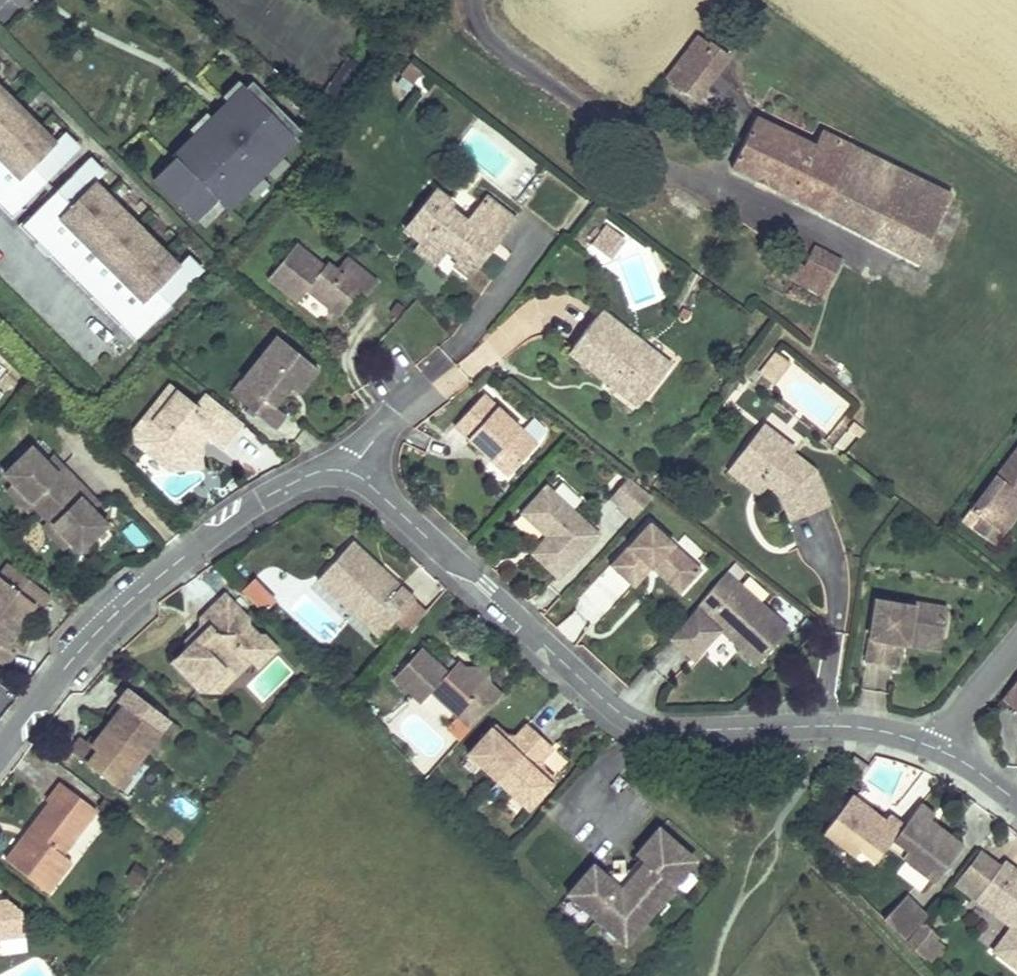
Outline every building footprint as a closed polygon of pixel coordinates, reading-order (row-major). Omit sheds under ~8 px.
[(687,52),(714,72),(727,56),(710,43),(713,39),(707,35),(703,41),(698,37),(687,52)] [(693,100),(714,72),(687,52),(666,80),(693,100)] [(251,82),(151,180),(191,221),(199,229),(223,207),(227,211),(302,134),(251,82)] [(9,221),(19,211),(17,208),(75,150),(60,136),(51,145),(0,94),(0,212),(9,221)] [(791,198),(818,213),(851,148),(822,134),(815,149),(754,119),(730,169),(791,198)] [(915,262),(948,196),(851,148),(818,213),(915,262)] [(183,259),(174,268),(91,184),(100,175),(85,161),(27,219),(25,217),(15,227),(130,342),(198,273),(183,259)] [(454,206),(436,191),(404,231),(422,245),(442,260),(448,253),(459,262),(455,267),(470,279),(490,254),(483,248),(490,239),(497,244),(515,221),(487,198),(467,223),(450,210),(454,206)] [(620,239),(606,227),(590,248),(604,258),(620,239)] [(442,260),(422,245),(416,252),(436,268),(442,260)] [(790,260),(795,250),(785,245),(780,255),(790,260)] [(376,285),(345,260),(336,271),(326,262),(320,269),(295,248),(267,282),(297,306),(308,292),(332,312),(338,317),(358,293),(365,298),(376,285)] [(829,286),(835,273),(814,262),(819,251),(812,248),(802,266),(794,281),(797,283),(802,272),(829,286)] [(814,262),(835,273),(840,263),(819,251),(814,262)] [(782,275),(794,281),(802,266),(790,260),(782,275)] [(797,283),(823,297),(829,286),(802,272),(797,283)] [(332,312),(308,292),(297,306),(321,325),(332,312)] [(669,364),(598,311),(572,347),(612,377),(614,373),(621,378),(618,382),(642,400),(669,364)] [(317,370),(278,337),(241,381),(255,392),(245,405),(273,428),(285,415),(273,405),(289,387),(297,394),(317,370)] [(612,377),(572,347),(567,353),(637,407),(642,400),(618,382),(621,378),(614,373),(612,377)] [(788,366),(775,355),(765,369),(778,379),(788,366)] [(778,379),(765,369),(758,377),(772,387),(778,379)] [(255,392),(241,381),(231,393),(245,405),(255,392)] [(194,406),(168,385),(132,431),(133,444),(166,470),(179,468),(198,443),(191,437),(196,432),(218,448),(238,422),(203,394),(194,406)] [(537,445),(482,395),(453,426),(509,476),(537,445)] [(775,434),(762,424),(756,433),(768,443),(775,434)] [(794,449),(775,434),(768,443),(756,433),(732,463),(757,484),(760,480),(767,486),(778,494),(789,521),(828,503),(814,470),(791,452),(794,449)] [(203,466),(198,443),(179,468),(203,466)] [(2,475),(2,476),(12,485),(16,490),(32,506),(47,522),(63,538),(68,543),(77,553),(104,526),(90,511),(80,501),(87,495),(58,465),(51,472),(44,464),(28,449),(2,475)] [(970,513),(1001,536),(1016,513),(1016,512),(1012,509),(1016,502),(1016,503),(1016,450),(970,513)] [(58,465),(50,457),(44,464),(51,472),(58,465)] [(757,484),(732,463),(727,469),(759,495),(767,486),(760,480),(757,484)] [(645,493),(626,478),(609,496),(633,517),(651,498),(645,493)] [(16,490),(12,485),(5,492),(26,513),(32,506),(16,490)] [(596,533),(545,486),(521,512),(545,535),(529,551),(556,576),(596,533)] [(96,504),(87,495),(80,501),(90,511),(96,504)] [(63,538),(47,522),(41,528),(61,549),(68,543),(63,538)] [(683,589),(700,570),(648,523),(609,566),(633,588),(650,569),(655,563),(683,589)] [(379,568),(348,540),(313,579),(364,624),(380,607),(392,618),(411,597),(387,576),(380,584),(371,576),(379,568)] [(683,589),(655,563),(650,569),(679,594),(683,589)] [(9,566),(0,578),(0,582),(13,592),(24,578),(9,566)] [(575,604),(597,625),(631,588),(609,567),(575,604)] [(387,576),(379,568),(371,576),(380,584),(387,576)] [(785,629),(725,572),(693,606),(686,615),(687,617),(668,638),(690,659),(717,629),(754,664),(785,629)] [(254,575),(239,590),(261,613),(277,597),(254,575)] [(20,620),(31,607),(37,611),(48,597),(24,578),(13,592),(0,582),(0,645),(4,640),(20,620)] [(197,692),(208,681),(207,681),(228,660),(248,658),(254,665),(272,647),(258,634),(255,637),(239,621),(242,618),(217,594),(193,619),(198,623),(202,627),(193,636),(196,639),(187,649),(184,645),(167,663),(197,692)] [(865,662),(892,666),(896,643),(897,638),(926,643),(928,631),(943,633),(947,609),(913,603),(912,607),(875,601),(865,662)] [(408,632),(424,611),(413,602),(397,623),(408,632)] [(37,611),(31,607),(20,620),(26,624),(37,611)] [(392,618),(380,607),(364,624),(377,635),(392,618)] [(202,627),(198,623),(180,641),(184,645),(187,649),(196,639),(193,636),(202,627)] [(943,633),(928,631),(926,643),(897,638),(896,643),(940,651),(943,633)] [(4,640),(0,645),(0,647),(6,651),(11,645),(4,640)] [(444,671),(417,646),(391,674),(420,700),(429,690),(470,727),(500,695),(485,683),(483,685),(462,667),(458,671),(450,664),(444,671)] [(0,668),(1,668),(11,656),(6,651),(0,647),(0,668)] [(228,678),(248,658),(228,660),(207,681),(208,681),(228,678)] [(462,667),(454,659),(450,664),(458,671),(462,667)] [(485,683),(487,664),(462,667),(483,685),(485,683)] [(153,708),(128,689),(116,704),(121,707),(90,746),(80,738),(69,753),(111,785),(122,771),(126,774),(126,773),(157,733),(142,721),(153,708)] [(167,720),(153,708),(142,721),(157,733),(167,720)] [(509,739),(493,723),(466,752),(527,808),(553,779),(535,762),(549,746),(524,722),(509,739)] [(847,765),(859,774),(865,765),(853,757),(847,765)] [(126,774),(122,771),(111,785),(120,792),(131,778),(126,773),(126,774)] [(48,803),(3,862),(46,895),(60,876),(51,869),(61,856),(95,812),(58,784),(46,801),(48,803)] [(859,850),(875,862),(886,847),(891,840),(907,852),(901,859),(933,883),(962,845),(937,826),(933,832),(925,825),(934,814),(920,803),(903,824),(890,814),(885,820),(880,826),(873,820),(877,814),(852,794),(823,833),(854,857),(859,850)] [(880,826),(885,820),(877,814),(873,820),(880,826)] [(693,859),(659,829),(637,854),(645,861),(621,887),(596,864),(569,893),(625,943),(676,886),(672,882),(693,859)] [(886,847),(901,859),(907,852),(891,840),(886,847)] [(854,857),(870,869),(875,862),(859,850),(854,857)] [(975,900),(999,868),(976,851),(952,883),(975,900)] [(70,864),(61,856),(51,869),(60,876),(70,864)] [(1013,877),(1016,872),(1004,862),(999,868),(975,900),(1013,928),(993,953),(1016,971),(1016,880),(1013,877)] [(926,917),(905,896),(882,919),(903,940),(926,917)] [(3,898),(0,898),(0,940),(25,937),(22,913),(3,898)] [(920,957),(937,935),(921,923),(906,943),(920,957)]
